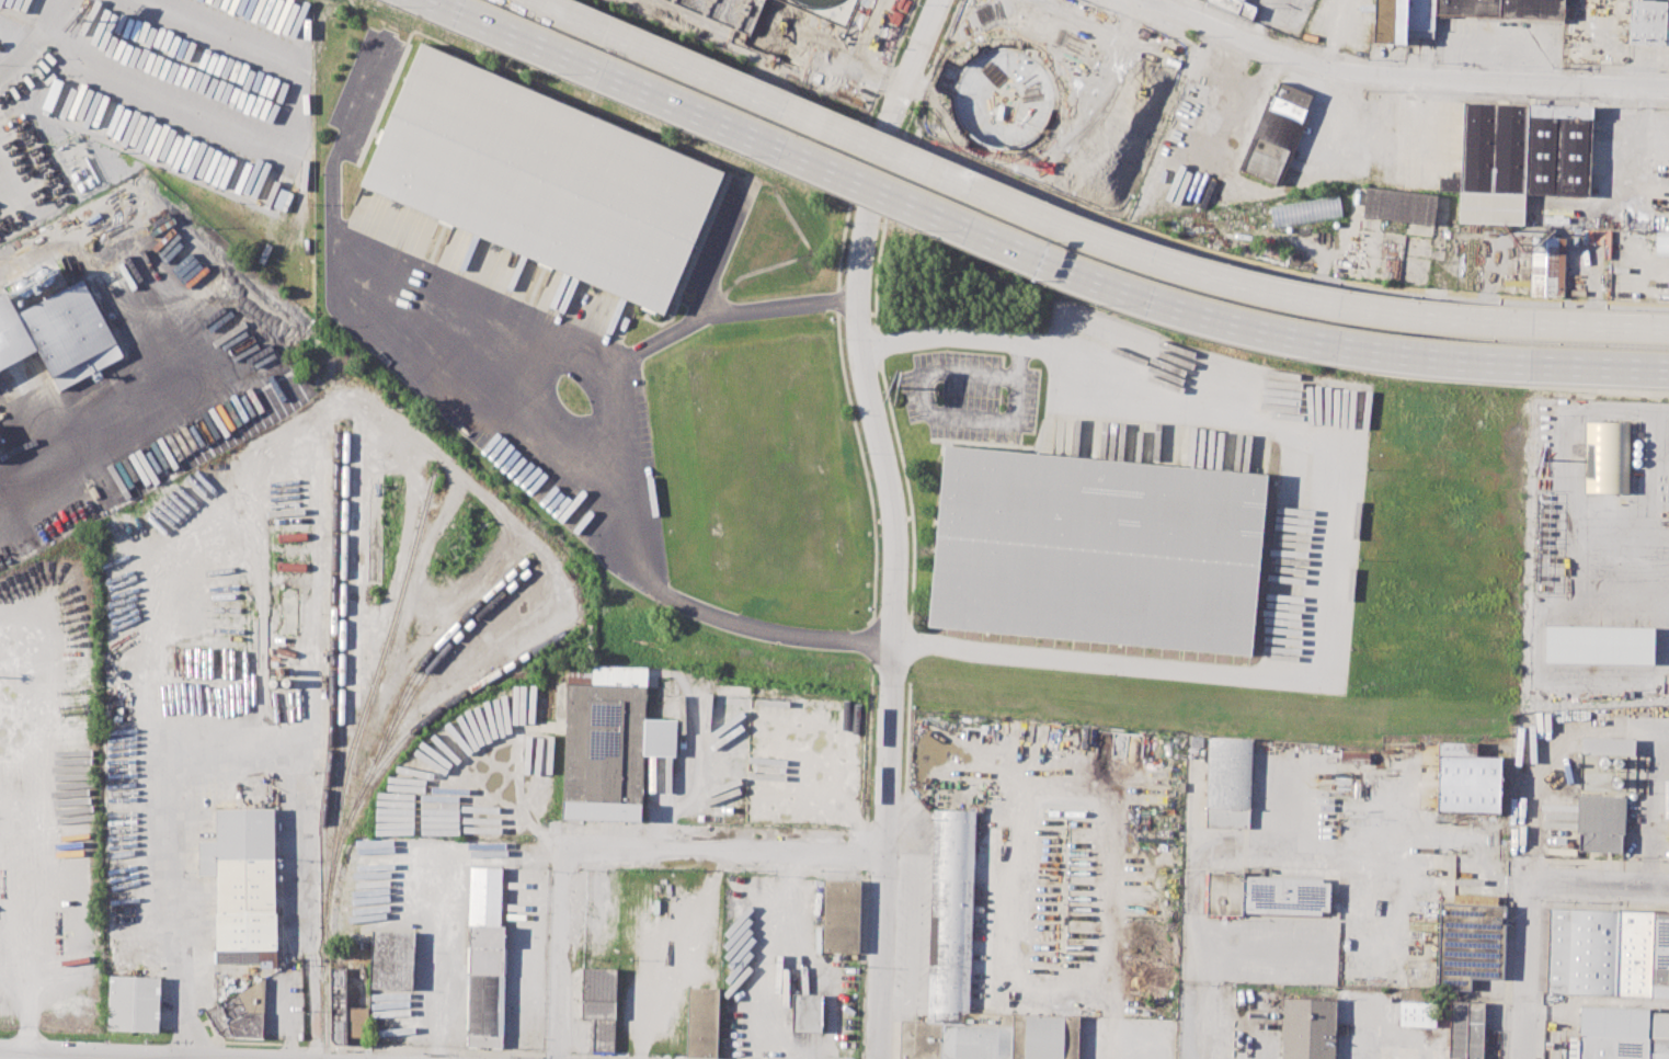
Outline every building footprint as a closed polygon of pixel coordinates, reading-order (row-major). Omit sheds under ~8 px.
[(1250,19),(1256,8),(1241,2),(1241,0),(1207,0),(1250,19)] [(1372,42),(1405,44),(1406,29),(1407,0),(1374,0),(1372,42)] [(1406,29),(1407,0),(1436,0),(1436,14),(1434,30),(1406,29)] [(1436,14),(1436,0),(1563,0),(1563,19),(1436,14)] [(1628,44),(1666,45),(1667,0),(1630,0),(1628,44)] [(1133,72),(1117,113),(964,47),(981,7),(1133,72)] [(421,42),(361,184),(638,303),(664,314),(724,172),(421,42)] [(1279,81),(1242,171),(1274,184),(1313,94),(1279,81)] [(1528,104),(1463,102),(1461,178),(1460,192),(1524,194),(1528,104)] [(1592,106),(1589,196),(1524,194),(1528,104),(1592,106)] [(1461,178),(1439,176),(1439,191),(1460,192),(1461,178)] [(1365,186),(1362,216),(1432,225),(1437,195),(1365,186)] [(1524,194),(1523,224),(1459,221),(1460,192),(1524,194)] [(1338,194),(1341,215),(1272,227),(1269,206),(1338,194)] [(1586,244),(1609,245),(1610,231),(1587,230),(1586,244)] [(1655,254),(1668,255),(1668,232),(1656,231),(1655,254)] [(1562,296),(1564,237),(1532,236),(1530,295),(1562,296)] [(37,351),(0,371),(0,297),(9,293),(20,312),(84,277),(121,344),(54,380),(37,351)] [(1628,493),(1586,492),(1586,421),(1630,421),(1628,493)] [(928,627),(1251,656),(1267,475),(1037,454),(944,445),(928,627)] [(1653,663),(1654,627),(1545,626),(1545,662),(1653,663)] [(567,671),(562,801),(643,805),(643,755),(676,756),(677,720),(645,718),(648,668),(592,665),(591,672),(567,671)] [(1208,737),(1205,827),(1248,829),(1251,738),(1208,737)] [(1476,755),(1476,742),(1439,741),(1438,754),(1476,755)] [(1500,756),(1499,812),(1437,811),(1438,754),(1476,755),(1485,755),(1500,756)] [(1577,794),(1576,832),(1579,832),(1578,851),(1621,852),(1621,833),(1624,834),(1625,795),(1577,794)] [(643,805),(562,801),(562,818),(642,821),(643,805)] [(215,807),(274,807),(277,959),(218,960),(217,874),(198,874),(198,840),(216,840),(215,807)] [(927,1021),(900,1021),(899,1058),(913,1058),(946,1058),(1077,1058),(1078,1015),(969,1012),(975,809),(934,808),(927,1021)] [(465,1048),(469,867),(500,868),(499,927),(503,927),(500,1049),(465,1048)] [(1208,870),(1205,914),(1241,915),(1241,909),(1242,879),(1243,872),(1208,870)] [(823,878),(822,952),(858,952),(860,879),(823,878)] [(1242,879),(1329,881),(1328,911),(1241,909),(1242,879)] [(1505,906),(1439,902),(1437,988),(1470,989),(1470,977),(1502,978),(1505,906)] [(1548,908),(1546,991),(1614,995),(1617,910),(1548,908)] [(1617,910),(1653,912),(1650,984),(1649,997),(1614,995),(1617,910)] [(1653,912),(1668,913),(1668,985),(1650,984),(1653,912)] [(412,989),(414,932),(371,931),(369,988),(412,989)] [(582,967),(581,1018),(593,1018),(593,1050),(614,1050),(616,967),(582,967)] [(330,968),(331,1040),(335,1045),(346,1045),(345,1037),(346,1009),(345,968),(330,968)] [(111,975),(159,977),(158,1032),(108,1029),(111,975)] [(203,1009),(265,977),(264,1038),(218,1037),(203,1009)] [(718,1058),(719,988),(688,987),(686,1057),(718,1058)] [(792,993),(791,1032),(822,1032),(822,994),(792,993)] [(1336,999),(1283,998),(1281,1058),(1333,1058),(1336,999)] [(1484,1001),(1451,1000),(1449,1058),(1465,1058),(1482,1058),(1484,1001)] [(1399,1001),(1398,1025),(1434,1026),(1436,1002),(1399,1001)] [(1579,1036),(1580,1005),(1651,1009),(1651,1012),(1651,1037),(1648,1037),(1579,1036)] [(346,1009),(366,1009),(366,1038),(345,1037),(346,1009)] [(1651,1012),(1651,1037),(1668,1038),(1668,1012),(1651,1012)] [(1579,1036),(1579,1058),(1648,1058),(1648,1037),(1579,1036)] [(1651,1037),(1648,1037),(1648,1058),(1668,1058),(1668,1038),(1651,1037)]
